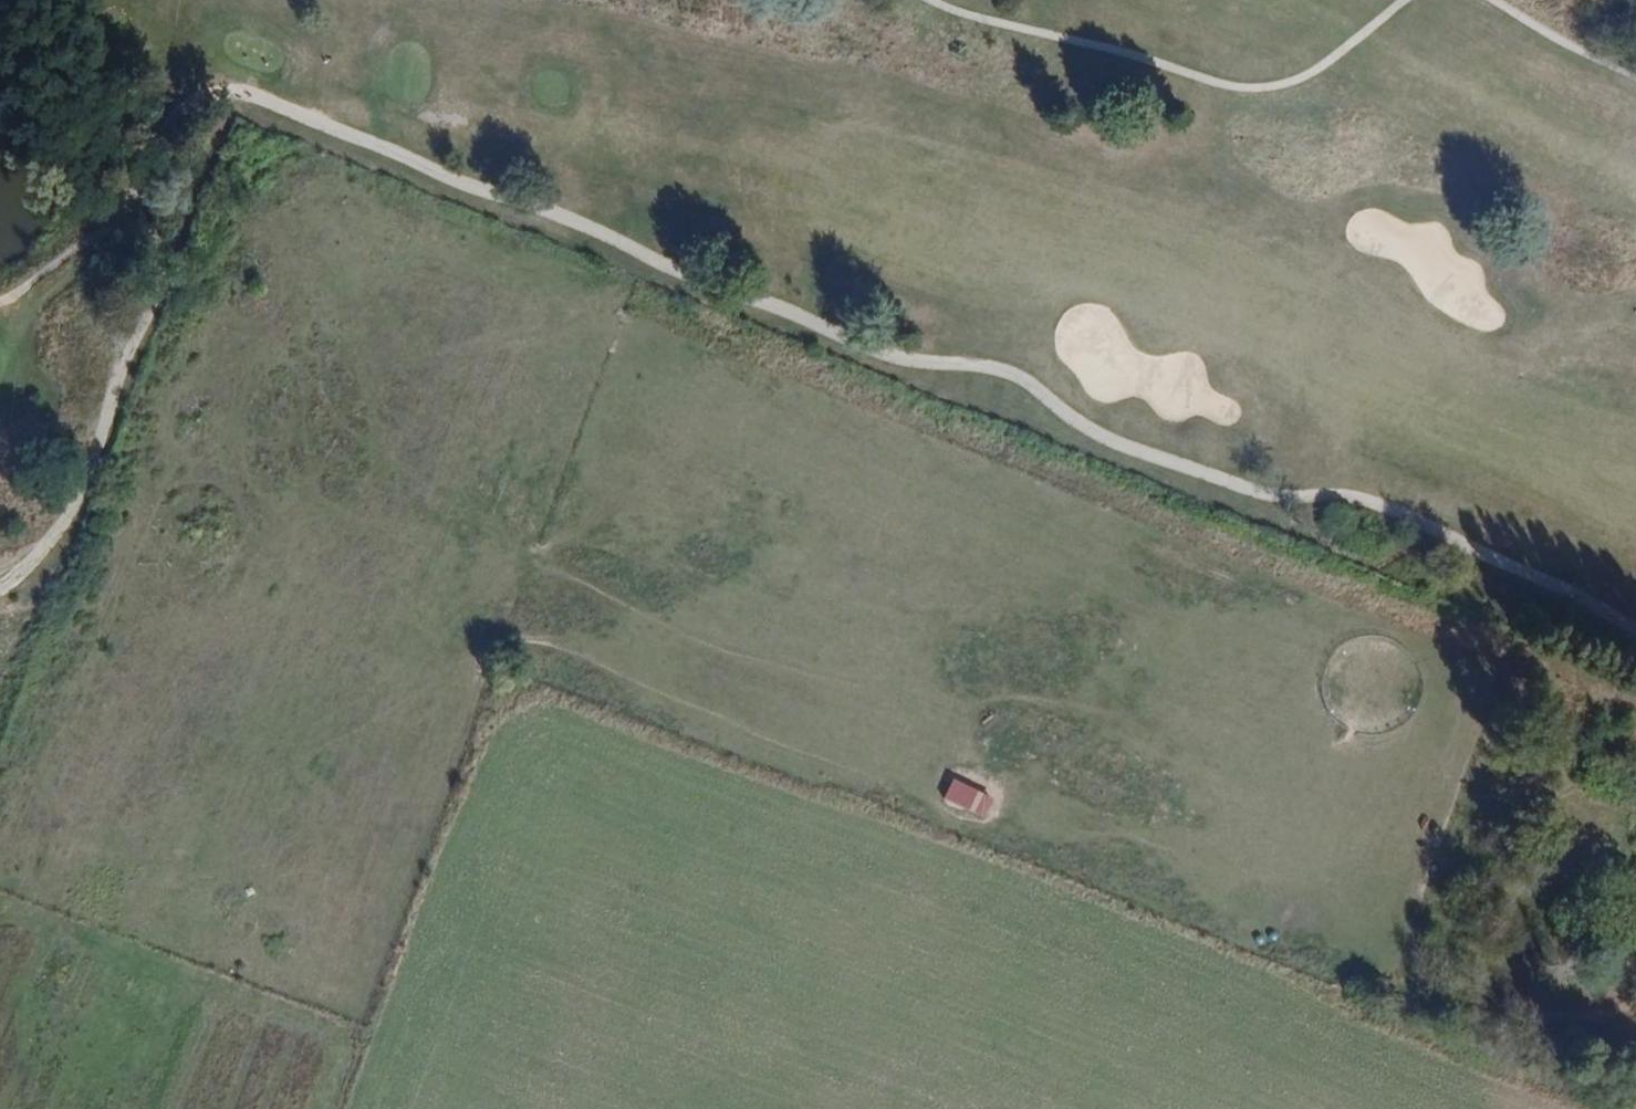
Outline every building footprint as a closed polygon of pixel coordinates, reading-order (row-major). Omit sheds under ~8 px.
[(993,797),(956,779),(946,801),(982,818),(993,797)]
